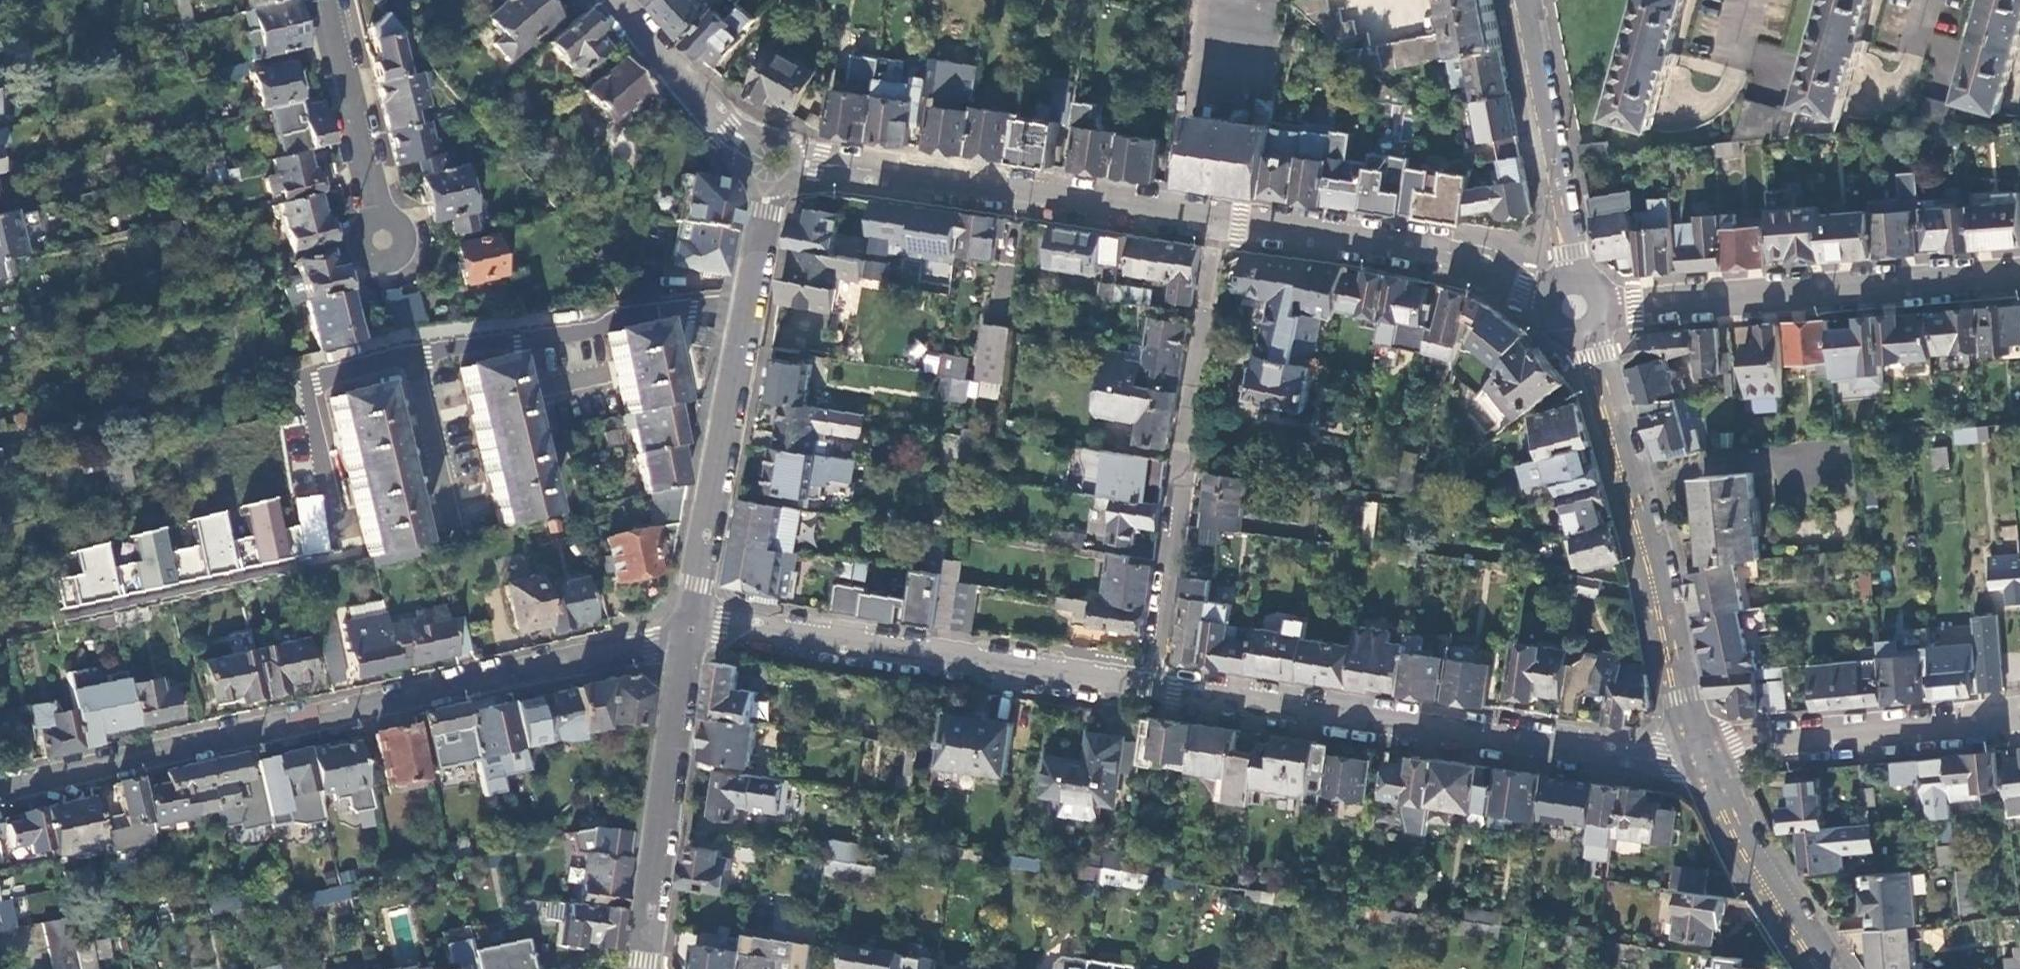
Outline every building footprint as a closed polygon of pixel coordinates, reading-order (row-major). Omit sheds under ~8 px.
[(292,0),(288,0),(249,10),(234,13),(246,62),(285,52),(304,47),(292,0)] [(249,10),(288,0),(246,0),(249,10)] [(489,0),(472,0),(479,8),(489,0)] [(506,61),(556,17),(541,0),(504,0),(485,17),(500,34),(490,43),(506,61)] [(713,7),(708,0),(657,0),(652,4),(666,19),(669,16),(684,34),(713,7)] [(745,33),(743,31),(756,17),(736,0),(724,0),(687,43),(703,57),(707,53),(720,63),(745,33)] [(1303,11),(1330,7),(1329,0),(1291,0),(1303,11)] [(1493,0),(1450,0),(1460,55),(1469,54),(1502,48),(1493,0)] [(1652,126),(1669,63),(1673,65),(1677,51),(1679,52),(1687,24),(1681,22),(1687,0),(1642,0),(1610,114),(1652,126)] [(1841,115),(1859,52),(1863,53),(1867,40),(1862,39),(1873,0),(1827,0),(1798,104),(1841,115)] [(1958,99),(1999,111),(2019,38),(2019,0),(1987,0),(1958,99)] [(1341,6),(1330,7),(1303,11),(1318,24),(1343,20),(1341,6)] [(417,35),(397,13),(389,20),(408,42),(417,35)] [(591,37),(597,32),(581,14),(545,45),(573,77),(603,51),(591,37)] [(1355,18),(1343,20),(1318,24),(1332,36),(1357,33),(1355,18)] [(1347,50),(1372,46),(1369,31),(1357,33),(1332,36),(1347,50)] [(1428,62),(1444,59),(1439,32),(1423,36),(1428,62)] [(375,62),(370,64),(374,83),(404,75),(394,36),(370,42),(375,62)] [(1413,64),(1428,62),(1423,36),(1409,39),(1413,64)] [(1413,64),(1409,39),(1394,42),(1399,67),(1413,64)] [(1399,67),(1394,42),(1380,45),(1384,70),(1399,67)] [(750,90),(770,101),(773,95),(797,108),(818,70),(774,45),(750,90)] [(1384,70),(1380,45),(1372,46),(1347,50),(1373,72),(1384,70)] [(429,66),(437,59),(426,47),(418,54),(429,66)] [(1511,94),(1502,48),(1469,54),(1473,77),(1477,101),(1479,100),(1511,94)] [(285,52),(246,62),(245,62),(247,75),(256,112),(266,109),(296,101),(285,52)] [(620,59),(581,93),(608,123),(646,90),(620,59)] [(245,62),(235,65),(238,76),(247,75),(245,62)] [(235,65),(204,73),(207,84),(238,76),(235,65)] [(922,119),(927,77),(915,75),(915,81),(897,79),(898,73),(878,70),(875,93),(869,138),(908,144),(913,118),(922,119)] [(386,132),(411,126),(408,111),(423,107),(415,73),(404,75),(374,83),(386,132)] [(1052,118),(1024,113),(1022,113),(1016,159),(1056,165),(1062,120),(1067,120),(1073,78),(1049,75),(1045,101),(1053,102),(1052,118)] [(1477,101),(1473,77),(1459,79),(1462,95),(1464,103),(1477,101)] [(1407,103),(1381,80),(1378,101),(1407,105),(1407,103)] [(827,132),(869,138),(875,93),(833,87),(827,132)] [(1518,134),(1511,94),(1479,100),(1486,139),(1518,134)] [(1464,103),(1462,95),(1450,97),(1452,106),(1464,103)] [(1918,129),(1950,127),(1956,104),(1928,95),(1918,129)] [(309,98),(296,101),(298,107),(311,104),(309,98)] [(1778,108),(1745,98),(1734,139),(1765,139),(1788,137),(1797,109),(1779,104),(1778,108)] [(1178,109),(1168,181),(1257,196),(1270,123),(1276,101),(1259,99),(1256,123),(1178,109)] [(1096,103),(1076,100),(1073,124),(1078,125),(1072,167),(1116,173),(1122,132),(1122,131),(1099,128),(1101,115),(1095,114),(1096,103)] [(328,145),(318,102),(311,104),(298,107),(296,101),(266,109),(278,158),(303,151),(328,145)] [(967,152),(974,109),(933,103),(927,146),(967,152)] [(1835,134),(1841,115),(1798,104),(1797,109),(1788,137),(1816,135),(1835,134)] [(1024,113),(1024,112),(974,105),(974,109),(967,152),(1016,159),(1022,113),(1024,113)] [(1335,124),(1306,119),(1305,123),(1295,199),(1324,203),(1334,128),(1335,124)] [(411,126),(386,132),(395,166),(418,160),(422,174),(451,166),(447,151),(439,153),(436,138),(431,139),(427,122),(411,126)] [(1295,199),(1305,123),(1270,123),(1257,196),(1295,199)] [(1334,128),(1324,203),(1363,208),(1366,186),(1345,183),(1352,130),(1334,128)] [(1116,173),(1155,179),(1161,138),(1122,132),(1116,173)] [(1741,154),(1740,141),(1734,142),(1716,144),(1717,154),(1717,156),(1741,154)] [(1475,160),(1492,161),(1493,145),(1476,143),(1475,160)] [(1609,143),(1581,144),(1584,159),(1610,156),(1609,143)] [(1717,154),(1716,144),(1689,147),(1690,157),(1717,154)] [(278,158),(269,160),(274,176),(267,178),(264,181),(267,193),(271,193),(278,191),(281,203),(315,194),(320,193),(316,174),(309,176),(303,151),(278,158)] [(1371,151),(1366,186),(1363,208),(1403,214),(1412,157),(1371,151)] [(1678,152),(1667,153),(1669,169),(1679,168),(1678,152)] [(1522,155),(1501,159),(1505,183),(1467,189),(1464,212),(1498,206),(1500,217),(1532,211),(1522,155)] [(472,211),(461,164),(451,166),(422,174),(417,175),(424,212),(428,221),(447,217),(452,236),(480,229),(476,211),(472,211)] [(225,171),(228,182),(238,180),(236,168),(225,171)] [(1467,189),(1469,175),(1446,172),(1443,193),(1422,189),(1418,216),(1463,222),(1464,212),(1467,189)] [(732,189),(728,185),(688,177),(679,223),(685,224),(731,232),(735,208),(736,200),(735,197),(734,194),(733,191),(732,189)] [(1996,194),(1996,204),(2019,203),(2019,193),(1996,194)] [(315,194),(281,203),(268,206),(271,217),(280,214),(289,251),(332,241),(327,220),(321,221),(315,194)] [(866,258),(863,274),(887,278),(889,260),(890,260),(892,249),(955,257),(956,254),(958,254),(958,250),(964,212),(875,199),(866,258)] [(1650,230),(1635,231),(1640,264),(1642,273),(1677,270),(1671,200),(1660,201),(1661,221),(1665,221),(1666,227),(1650,228),(1650,230)] [(1996,204),(1970,206),(1973,248),(2019,245),(2019,203),(1996,204)] [(1822,215),(1821,206),(1770,211),(1773,256),(1806,253),(1807,261),(1825,259),(1822,215)] [(1973,248),(1970,206),(1922,210),(1925,247),(1950,245),(1950,250),(1973,248)] [(1631,208),(1594,215),(1602,258),(1623,254),(1625,266),(1640,264),(1635,231),(1631,208)] [(810,215),(796,212),(792,231),(790,245),(794,245),(833,252),(840,214),(811,209),(810,215)] [(23,255),(12,211),(0,214),(0,260),(23,255)] [(1913,211),(1871,214),(1874,255),(1917,252),(1913,211)] [(1001,217),(964,212),(958,250),(995,256),(999,232),(1001,217)] [(1871,214),(1871,212),(1822,215),(1825,259),(1874,255),(1871,214)] [(1723,223),(1722,214),(1700,215),(1701,225),(1682,226),(1685,270),(1726,267),(1723,229),(1723,223)] [(725,259),(731,232),(685,224),(681,246),(672,244),(668,267),(722,277),(725,259)] [(1119,258),(1123,234),(1059,225),(1055,247),(1050,246),(1047,263),(1097,271),(1100,255),(1119,258)] [(1726,267),(1765,264),(1764,239),(1763,232),(1763,227),(1734,229),(1723,229),(1726,267)] [(1170,298),(1191,301),(1201,245),(1132,235),(1127,269),(1173,278),(1170,298)] [(455,245),(464,283),(502,274),(493,236),(455,245)] [(866,258),(833,252),(794,245),(791,264),(795,265),(793,276),(784,275),(782,285),(779,299),(834,309),(841,273),(862,278),(863,274),(866,258)] [(598,248),(593,253),(607,270),(613,265),(598,248)] [(304,298),(344,288),(338,266),(333,267),(329,251),(294,260),(304,298)] [(1271,296),(1259,353),(1287,360),(1307,260),(1244,251),(1239,291),(1271,296)] [(1248,398),(1305,410),(1312,379),(1315,365),(1313,364),(1319,338),(1331,340),(1345,266),(1307,260),(1287,360),(1259,353),(1256,368),(1254,367),(1248,398)] [(1391,274),(1369,270),(1368,275),(1349,272),(1343,308),(1383,315),(1391,274)] [(1391,274),(1383,315),(1401,318),(1396,347),(1426,351),(1427,349),(1430,330),(1431,326),(1432,323),(1424,322),(1430,286),(1413,283),(1414,278),(1391,274)] [(616,294),(623,288),(615,279),(608,285),(616,294)] [(1127,301),(1149,304),(1152,288),(1115,282),(1113,299),(1127,301)] [(354,324),(344,288),(304,298),(317,350),(354,340),(350,327),(354,326),(354,324)] [(388,289),(380,289),(390,330),(406,326),(396,288),(393,288),(388,289)] [(1430,330),(1427,349),(1458,355),(1461,339),(1464,340),(1474,297),(1449,288),(1438,328),(1438,332),(1430,330)] [(1178,388),(1188,322),(1177,320),(1179,308),(1149,304),(1127,301),(1126,312),(1152,316),(1148,339),(1142,338),(1141,344),(1147,345),(1144,360),(1141,382),(1178,388)] [(1979,309),(1982,350),(1982,355),(2014,353),(2013,344),(2019,343),(2019,306),(1979,309)] [(1979,309),(1929,313),(1929,318),(1932,354),(1982,350),(1979,309)] [(25,310),(17,312),(6,315),(9,326),(28,322),(25,310)] [(1528,333),(1499,312),(1474,342),(1503,365),(1525,336),(1528,333)] [(1903,320),(1902,315),(1879,316),(1882,360),(1882,362),(1895,361),(1905,360),(1932,358),(1932,354),(1929,318),(1903,320)] [(1882,360),(1879,316),(1858,318),(1858,328),(1830,329),(1832,362),(1882,360)] [(1830,329),(1829,320),(1789,323),(1792,363),(1820,361),(1821,373),(1833,373),(1832,362),(1830,329)] [(1784,393),(1780,323),(1759,325),(1760,343),(1746,344),(1750,395),(1784,393)] [(355,324),(354,324),(354,326),(350,327),(354,340),(359,338),(355,324)] [(624,414),(671,405),(653,324),(607,334),(624,414)] [(1006,383),(1012,333),(1012,327),(984,324),(978,379),(1006,383)] [(1723,373),(1719,327),(1697,329),(1699,351),(1701,374),(1723,373)] [(1699,351),(1697,329),(1643,333),(1628,352),(1632,367),(1670,358),(1699,351)] [(1525,336),(1503,365),(1478,398),(1504,431),(1566,382),(1538,346),(1534,350),(1525,336)] [(1168,447),(1178,388),(1141,382),(1144,360),(1130,357),(1131,350),(1109,347),(1106,362),(1104,364),(1103,374),(1106,381),(1105,388),(1101,391),(1099,399),(1097,401),(1096,407),(1100,413),(1106,414),(1109,412),(1116,413),(1119,416),(1142,420),(1139,442),(1168,447)] [(498,526),(544,516),(505,355),(458,367),(466,399),(488,489),(498,526)] [(964,359),(943,356),(941,373),(954,375),(962,377),(964,359)] [(773,357),(766,398),(780,400),(807,404),(812,363),(773,357)] [(1670,358),(1632,367),(1641,401),(1661,399),(1660,395),(1682,389),(1681,383),(1677,383),(1670,358)] [(1315,365),(1312,379),(1318,381),(1321,366),(1315,365)] [(950,398),(954,377),(943,375),(939,396),(950,398)] [(969,379),(954,377),(950,398),(966,400),(969,379)] [(413,545),(415,545),(407,511),(384,423),(375,386),(328,397),(367,556),(370,556),(399,549),(413,545)] [(1685,430),(1679,409),(1689,406),(1687,398),(1661,399),(1641,401),(1657,459),(1700,450),(1694,428),(1685,430)] [(776,431),(755,428),(752,442),(774,445),(815,451),(816,446),(823,447),(825,430),(861,436),(864,413),(807,404),(780,400),(776,431)] [(1590,445),(1578,402),(1533,415),(1544,458),(1562,453),(1584,447),(1590,445)] [(619,415),(622,429),(630,427),(635,455),(675,446),(680,445),(671,405),(624,414),(619,415)] [(1685,430),(1694,428),(1689,406),(1679,409),(1685,430)] [(13,428),(12,423),(3,425),(1,419),(0,419),(0,431),(13,428)] [(2010,438),(2009,424),(1956,429),(1957,443),(2010,438)] [(958,473),(963,435),(947,433),(942,471),(958,473)] [(855,478),(858,458),(815,451),(774,445),(773,452),(768,451),(766,464),(771,465),(767,490),(820,499),(823,483),(834,485),(835,475),(855,478)] [(675,446),(635,455),(643,493),(648,492),(683,485),(675,446)] [(1161,502),(1167,459),(1083,446),(1081,457),(1086,472),(1083,492),(1099,494),(1100,494),(1111,495),(1152,501),(1161,502)] [(1584,447),(1562,453),(1566,466),(1560,467),(1561,472),(1553,474),(1560,494),(1601,482),(1595,462),(1589,463),(1584,447)] [(1933,449),(1935,471),(1950,469),(1948,448),(1933,449)] [(98,458),(80,462),(81,468),(82,472),(100,467),(98,459),(98,458)] [(1404,468),(1399,494),(1407,494),(1426,481),(1428,474),(1404,468)] [(1743,559),(1762,557),(1754,471),(1704,476),(1710,539),(1705,540),(1708,562),(1710,562),(1738,560),(1743,559)] [(1248,476),(1211,472),(1205,527),(1221,528),(1242,531),(1248,476)] [(43,548),(45,558),(260,500),(254,475),(200,488),(204,504),(108,530),(85,537),(43,548)] [(1606,502),(1601,482),(1560,494),(1572,531),(1605,522),(1600,503),(1606,502)] [(277,486),(278,495),(285,493),(284,485),(277,486)] [(680,500),(683,485),(648,492),(651,507),(680,500)] [(280,505),(291,503),(289,492),(285,493),(278,495),(280,505)] [(303,555),(331,551),(322,493),(294,497),(303,555)] [(1157,527),(1161,502),(1152,501),(1111,495),(1100,494),(1099,494),(1097,504),(1115,507),(1111,540),(1134,543),(1137,524),(1157,527)] [(785,506),(742,497),(740,508),(737,524),(741,525),(739,541),(793,549),(799,505),(786,503),(785,506)] [(267,579),(277,577),(260,500),(45,558),(61,626),(94,618),(110,614),(143,607),(267,579)] [(654,529),(675,524),(680,500),(651,507),(649,508),(654,529)] [(1373,546),(1379,501),(1368,500),(1363,545),(1373,546)] [(1605,522),(1572,531),(1578,549),(1584,567),(1590,567),(1622,559),(1611,520),(1605,522)] [(931,534),(948,536),(949,527),(934,525),(933,525),(931,534)] [(1205,527),(1203,542),(1219,544),(1221,528),(1205,527)] [(611,572),(613,583),(657,573),(653,557),(660,555),(654,529),(603,540),(607,557),(599,559),(603,574),(611,572)] [(1055,530),(1053,543),(1084,548),(1086,534),(1055,530)] [(1578,549),(1572,531),(1566,533),(1573,551),(1578,549)] [(1320,540),(1317,539),(1306,538),(1306,545),(1319,547),(1320,540)] [(796,550),(793,549),(739,541),(733,540),(730,556),(725,585),(748,589),(777,594),(793,596),(798,570),(793,569),(796,550)] [(1331,552),(1332,541),(1320,540),(1319,547),(1319,551),(1331,552)] [(413,545),(399,549),(402,560),(416,557),(413,545)] [(933,547),(930,570),(943,572),(946,549),(933,547)] [(402,560),(399,549),(370,556),(372,567),(402,560)] [(1421,552),(1406,550),(1405,561),(1419,562),(1421,552)] [(1146,610),(1152,565),(1132,562),(1132,556),(1111,553),(1104,603),(1146,610)] [(1991,556),(1993,569),(1990,569),(1991,588),(2008,587),(2009,604),(2019,604),(2019,555),(1991,556)] [(936,626),(952,628),(960,580),(962,570),(959,570),(961,560),(946,557),(944,572),(936,626)] [(1711,570),(1688,574),(1696,616),(1742,608),(1745,608),(1740,572),(1738,560),(1710,562),(1711,570)] [(833,582),(829,610),(936,626),(944,572),(943,572),(930,570),(916,568),(911,597),(868,591),(868,587),(833,582)] [(1599,594),(1602,578),(1580,574),(1578,591),(1599,594)] [(1186,603),(1177,661),(1201,664),(1210,601),(1211,599),(1211,591),(1213,579),(1182,575),(1178,602),(1186,603)] [(536,589),(533,577),(499,586),(509,628),(516,631),(544,625),(536,589)] [(544,625),(546,634),(567,629),(566,623),(590,618),(581,579),(536,589),(544,625)] [(980,583),(960,580),(952,628),(972,631),(980,583)] [(748,589),(747,598),(776,603),(777,594),(748,589)] [(1144,631),(1146,610),(1104,603),(1094,601),(1094,602),(1059,597),(1057,609),(1075,611),(1073,623),(1089,626),(1089,624),(1144,631)] [(1934,698),(1930,652),(1893,656),(1888,600),(1875,601),(1881,674),(1884,703),(1934,698)] [(395,667),(385,624),(380,601),(343,610),(347,623),(340,625),(352,677),(395,667)] [(1250,671),(1257,628),(1241,626),(1239,643),(1227,641),(1233,603),(1210,601),(1201,664),(1250,671)] [(448,635),(441,604),(416,610),(417,617),(385,624),(395,667),(452,654),(448,635)] [(146,619),(143,607),(110,614),(113,626),(146,619)] [(1750,651),(1742,608),(1696,616),(1708,673),(1757,669),(1760,669),(1756,649),(1750,651)] [(110,614),(94,618),(97,630),(113,626),(110,614)] [(1997,614),(1973,616),(1975,644),(1978,668),(1980,693),(2003,690),(1997,614)] [(1288,631),(1306,634),(1308,620),(1289,617),(1288,631)] [(329,618),(312,622),(326,683),(342,680),(329,618)] [(293,622),(266,628),(269,643),(278,640),(278,645),(297,641),(293,622)] [(1392,630),(1358,625),(1356,645),(1350,686),(1370,688),(1371,684),(1386,686),(1386,685),(1400,687),(1406,651),(1407,645),(1407,643),(1391,641),(1392,630)] [(1305,638),(1306,634),(1288,631),(1257,627),(1257,628),(1250,671),(1300,678),(1305,638)] [(448,635),(452,654),(467,651),(463,632),(448,635)] [(1305,638),(1300,678),(1350,686),(1356,645),(1305,638)] [(278,645),(251,652),(261,697),(284,692),(283,685),(310,679),(302,640),(297,641),(278,645)] [(1563,694),(1568,661),(1569,648),(1563,647),(1555,646),(1519,641),(1512,694),(1536,697),(1537,691),(1563,694)] [(1975,644),(1930,647),(1930,652),(1934,698),(1974,693),(1971,669),(1978,668),(1975,644)] [(1653,707),(1646,673),(1638,672),(1639,664),(1623,662),(1623,657),(1618,651),(1604,649),(1597,654),(1586,652),(1572,661),(1568,661),(1563,694),(1560,716),(1578,718),(1581,692),(1610,697),(1606,722),(1625,725),(1629,703),(1653,707)] [(1400,687),(1399,693),(1439,698),(1445,656),(1419,652),(1406,651),(1400,687)] [(261,697),(251,652),(201,663),(210,702),(237,696),(238,703),(261,697)] [(1444,699),(1487,705),(1492,663),(1450,657),(1444,699)] [(1817,708),(1884,703),(1881,674),(1862,676),(1860,659),(1813,664),(1817,708)] [(710,695),(708,711),(752,718),(756,690),(736,688),(740,664),(715,660),(710,695)] [(81,668),(62,673),(70,710),(79,749),(97,745),(95,735),(135,726),(126,686),(122,670),(104,674),(106,682),(85,687),(81,668)] [(1757,669),(1708,673),(1713,695),(1735,694),(1737,715),(1787,711),(1784,681),(1758,682),(1757,669)] [(571,689),(577,733),(601,730),(599,724),(643,729),(645,712),(647,693),(630,676),(571,689)] [(126,686),(135,726),(177,717),(171,691),(157,694),(156,689),(166,687),(164,680),(155,683),(154,679),(126,686)] [(522,747),(577,733),(571,689),(511,703),(522,747)] [(79,749),(70,710),(50,714),(47,701),(26,706),(31,728),(36,727),(42,757),(79,749)] [(511,703),(462,714),(473,761),(481,796),(502,791),(498,776),(527,770),(522,747),(511,703)] [(473,761),(462,714),(459,704),(417,714),(423,738),(433,771),(473,761)] [(28,749),(19,706),(5,709),(11,737),(15,752),(28,749)] [(939,762),(1006,773),(1014,720),(947,710),(939,762)] [(752,718),(708,711),(703,742),(700,765),(719,767),(743,771),(744,762),(751,764),(758,719),(752,718)] [(1196,722),(1147,715),(1143,741),(1140,761),(1155,763),(1156,753),(1179,757),(1191,759),(1196,722)] [(7,720),(0,721),(4,738),(11,737),(7,720)] [(1238,729),(1196,722),(1191,759),(1190,768),(1230,774),(1226,800),(1250,803),(1253,785),(1257,751),(1235,748),(1238,729)] [(421,756),(413,725),(372,735),(384,787),(426,777),(425,772),(421,756)] [(1101,801),(1113,803),(1118,766),(1122,738),(1122,737),(1092,733),(1087,761),(1048,756),(1043,793),(1064,796),(1101,801)] [(1259,741),(1257,751),(1253,785),(1309,793),(1318,740),(1278,734),(1276,744),(1259,741)] [(322,745),(307,749),(317,794),(331,792),(333,800),(344,797),(347,808),(353,813),(372,808),(355,737),(332,743),(334,751),(324,753),(322,745)] [(1143,741),(1122,738),(1118,766),(1139,769),(1140,761),(1143,741)] [(911,795),(918,743),(910,741),(904,786),(897,785),(896,793),(911,795)] [(322,745),(324,753),(334,751),(332,743),(322,745)] [(263,759),(253,761),(257,777),(268,824),(268,826),(285,823),(302,824),(306,824),(323,820),(317,794),(307,749),(271,757),(272,762),(264,764),(263,759)] [(1981,809),(1980,789),(2000,786),(1996,749),(1948,755),(1953,812),(1981,809)] [(1369,799),(1375,759),(1331,752),(1325,792),(1349,796),(1369,799)] [(1156,753),(1155,763),(1178,767),(1179,757),(1156,753)] [(217,828),(237,824),(239,831),(268,824),(257,777),(249,779),(243,754),(202,763),(213,811),(217,828)] [(1439,758),(1415,754),(1414,764),(1389,760),(1384,796),(1390,797),(1402,799),(1432,803),(1432,801),(1439,758)] [(1953,812),(1948,755),(1918,758),(1919,766),(1925,765),(1926,775),(1926,784),(1929,817),(1953,815),(1953,812)] [(1190,768),(1191,759),(1179,757),(1178,767),(1190,768)] [(1484,764),(1439,758),(1432,801),(1451,804),(1459,806),(1477,809),(1477,806),(1494,809),(1498,785),(1481,783),(1484,764)] [(1875,762),(1860,763),(1864,804),(1877,803),(1875,786),(1877,786),(1875,762)] [(148,826),(213,811),(202,763),(162,772),(165,784),(140,790),(148,826)] [(713,815),(737,818),(739,805),(786,811),(791,778),(743,771),(719,767),(713,815)] [(1500,767),(1498,785),(1494,809),(1494,812),(1537,817),(1543,773),(1500,767)] [(2019,813),(2019,767),(2005,769),(2011,814),(2019,813)] [(1600,781),(1550,774),(1543,816),(1593,823),(1594,819),(1600,781)] [(1799,828),(1824,826),(1820,776),(1797,778),(1798,795),(1799,804),(1794,805),(1781,806),(1783,830),(1799,828)] [(140,790),(137,778),(114,783),(122,818),(125,827),(116,829),(109,831),(98,833),(101,845),(103,852),(152,842),(148,826),(140,790)] [(1627,785),(1600,781),(1594,819),(1605,821),(1616,822),(1621,823),(1627,785)] [(1650,789),(1627,785),(1621,823),(1616,822),(1615,834),(1674,842),(1678,810),(1662,808),(1663,803),(1648,801),(1650,789)] [(1325,792),(1321,817),(1341,820),(1342,815),(1347,816),(1349,796),(1325,792)] [(1101,801),(1064,796),(1062,814),(1099,819),(1101,801)] [(90,798),(41,809),(50,849),(52,857),(101,845),(98,833),(91,803),(90,798)] [(102,800),(91,803),(98,833),(109,831),(102,800)] [(50,849),(41,809),(19,815),(20,821),(3,825),(8,849),(27,844),(29,854),(50,849)] [(603,815),(603,818),(602,829),(613,830),(629,833),(631,818),(603,815)] [(603,818),(589,817),(591,827),(602,829),(603,818)] [(125,827),(122,818),(114,819),(116,829),(125,827)] [(1594,819),(1593,823),(1591,836),(1602,838),(1605,821),(1594,819)] [(1844,867),(1840,825),(1824,826),(1799,828),(1803,871),(1844,867)] [(623,876),(629,833),(613,830),(611,840),(577,836),(575,855),(583,856),(577,896),(565,895),(564,903),(619,911),(623,876)] [(912,855),(914,838),(905,836),(900,867),(909,868),(911,855),(912,855)] [(1939,837),(1941,862),(1954,861),(1952,836),(1939,837)] [(860,842),(830,838),(827,856),(857,860),(860,842)] [(924,839),(914,838),(912,855),(922,856),(924,839)] [(724,848),(689,843),(686,863),(683,884),(728,890),(733,856),(723,854),(724,848)] [(446,861),(459,858),(457,849),(456,845),(443,848),(446,861)] [(757,859),(759,846),(744,845),(743,857),(757,859)] [(459,858),(468,856),(465,847),(457,849),(459,858)] [(1054,859),(1000,851),(998,861),(1052,869),(1054,859)] [(857,860),(827,856),(825,867),(866,873),(867,862),(857,860)] [(1174,876),(1176,858),(1166,856),(1164,875),(1174,876)] [(877,863),(867,862),(866,873),(875,874),(877,863)] [(1102,878),(1103,866),(1079,862),(1077,875),(1102,878)] [(1675,865),(1672,887),(1682,889),(1707,892),(1710,870),(1675,865)] [(1150,873),(1103,866),(1102,878),(1101,880),(1133,884),(1131,897),(1147,899),(1150,873)] [(1958,869),(1961,905),(1978,904),(1975,868),(1958,869)] [(1902,904),(1916,903),(1912,869),(1867,873),(1869,892),(1862,893),(1863,913),(1871,913),(1873,928),(1903,924),(1902,904)] [(1232,885),(1199,880),(1197,891),(1231,896),(1232,885)] [(1721,925),(1725,895),(1707,892),(1682,889),(1675,936),(1713,942),(1716,925),(1721,925)] [(321,902),(322,890),(297,895),(300,907),(321,902)] [(253,893),(233,897),(236,910),(256,905),(253,893)] [(300,907),(297,895),(286,898),(288,909),(300,907)] [(233,896),(206,902),(209,916),(236,910),(233,897),(233,896)] [(14,929),(7,899),(0,901),(0,932),(14,929)] [(613,952),(619,911),(564,903),(547,901),(545,915),(563,917),(562,922),(556,921),(552,947),(569,949),(570,941),(590,944),(590,948),(613,952)] [(1908,924),(1917,923),(1916,903),(1902,904),(1903,924),(1908,924)] [(1419,924),(1421,912),(1415,911),(1388,907),(1386,919),(1419,924)] [(1477,920),(1479,909),(1465,908),(1463,918),(1477,920)] [(1500,912),(1479,909),(1477,920),(1492,922),(1498,923),(1500,912)] [(72,948),(66,918),(40,923),(51,968),(77,968),(72,948)] [(1458,931),(1490,936),(1492,922),(1477,920),(1463,918),(1461,918),(1458,931)] [(781,926),(748,922),(745,941),(745,944),(762,946),(768,947),(778,948),(781,926)] [(1903,924),(1873,928),(1868,928),(1871,968),(1911,968),(1909,941),(1908,924),(1903,924)] [(1620,941),(1576,934),(1564,932),(1562,946),(1618,954),(1620,941)] [(469,951),(466,939),(443,944),(447,964),(454,962),(455,968),(473,968),(469,951)] [(469,951),(473,968),(529,968),(522,939),(469,951)] [(726,946),(742,949),(743,944),(744,941),(728,939),(726,946)] [(104,940),(72,948),(77,968),(93,968),(92,960),(108,956),(104,940)] [(1909,941),(1911,968),(1918,968),(1916,941),(1909,941)] [(691,968),(741,968),(744,949),(742,949),(726,946),(695,942),(691,968)] [(898,951),(845,943),(841,968),(849,968),(895,968),(897,953),(898,951)] [(786,955),(767,952),(761,951),(744,949),(741,968),(784,968),(786,955)] [(897,953),(895,968),(937,968),(938,959),(897,953)] [(1745,967),(1746,959),(1715,954),(1713,968),(1762,968),(1745,967)] [(1090,959),(1066,956),(1059,961),(1058,968),(1088,968),(1090,959)]
